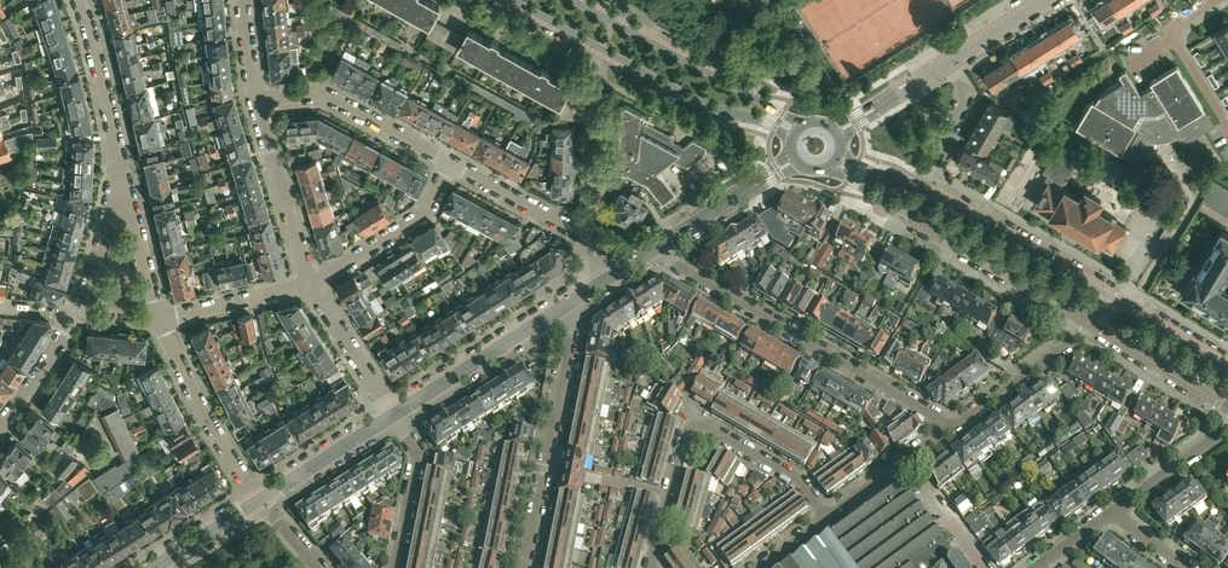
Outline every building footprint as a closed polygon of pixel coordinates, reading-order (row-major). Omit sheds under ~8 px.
[(37,14),(55,8),(53,0),(33,0),(31,1),(34,6),(37,14)] [(202,8),(222,6),(221,0),(201,0),(202,8)] [(429,24),(439,7),(427,0),(386,0),(429,24)] [(1094,9),(1103,23),(1118,14),(1110,0),(1108,0),(1094,9)] [(1118,14),(1132,5),(1130,0),(1110,0),(1118,14)] [(106,5),(109,18),(134,12),(128,13),(125,1),(106,5)] [(1157,2),(1152,5),(1157,13),(1162,10),(1157,2)] [(266,5),(267,19),(287,17),(286,3),(266,5)] [(402,43),(340,9),(332,4),(329,10),(378,37),(383,40),(387,42),(388,42),(399,49),(402,43)] [(167,18),(164,5),(160,6),(154,7),(156,13),(150,14),(152,21),(167,18)] [(1152,5),(1148,7),(1153,15),(1157,13),(1152,5)] [(223,20),(222,6),(202,8),(203,15),(196,16),(197,22),(223,20)] [(37,14),(41,27),(60,21),(55,8),(37,14)] [(660,19),(658,23),(675,32),(677,29),(678,26),(682,19),(665,10),(661,17),(660,19)] [(141,25),(141,24),(140,20),(136,21),(134,12),(109,18),(113,32),(132,27),(141,25)] [(7,27),(8,27),(16,22),(13,16),(8,18),(7,17),(2,20),(7,27)] [(180,17),(168,18),(168,25),(174,25),(174,24),(181,24),(183,24),(182,19),(180,20),(180,17)] [(267,19),(268,33),(288,30),(287,17),(267,19)] [(205,35),(225,33),(223,20),(197,22),(198,29),(204,28),(205,35)] [(426,36),(433,39),(442,24),(435,20),(426,36)] [(1070,20),(1055,29),(1065,44),(1079,34),(1070,20)] [(1129,20),(1124,23),(1129,31),(1133,28),(1129,20)] [(41,27),(45,40),(64,34),(60,21),(41,27)] [(1124,23),(1119,26),(1124,34),(1129,31),(1124,23)] [(449,28),(442,24),(433,39),(440,43),(449,28)] [(1214,32),(1222,44),(1227,40),(1227,24),(1214,32)] [(171,44),(183,43),(181,29),(175,30),(174,25),(168,25),(169,31),(171,44)] [(13,26),(8,28),(13,36),(18,34),(13,26)] [(456,32),(449,28),(440,43),(447,47),(456,32)] [(300,44),(299,35),(306,34),(306,29),(298,29),(288,30),(268,33),(270,47),(300,44)] [(1055,29),(1041,38),(1050,53),(1065,44),(1055,29)] [(133,30),(113,34),(117,48),(136,44),(133,30)] [(360,30),(359,30),(357,36),(366,41),(369,35),(360,30)] [(484,39),(469,30),(460,48),(510,76),(519,59),(504,50),(504,51),(498,47),(499,44),(492,40),(491,43),(484,39)] [(447,47),(454,51),(463,36),(456,32),(447,47)] [(45,40),(49,53),(68,47),(64,34),(45,40)] [(18,48),(23,45),(25,44),(20,36),(13,40),(18,48)] [(375,43),(380,46),(383,40),(378,37),(375,43)] [(1041,38),(1027,47),(1036,62),(1039,66),(1046,61),(1043,57),(1050,53),(1041,38)] [(225,39),(206,41),(207,54),(227,52),(225,39)] [(117,48),(120,61),(139,57),(136,44),(117,48)] [(27,53),(23,45),(18,48),(22,56),(27,53)] [(49,53),(53,65),(72,60),(68,47),(49,53)] [(290,47),(272,49),(270,50),(272,63),(292,61),(290,47)] [(1027,47),(1013,56),(1022,71),(1036,62),(1027,47)] [(1197,51),(1193,53),(1197,59),(1201,57),(1197,51)] [(207,54),(209,68),(228,66),(227,52),(207,54)] [(1077,52),(1072,56),(1077,64),(1083,60),(1077,52)] [(338,59),(331,56),(325,67),(332,71),(338,59)] [(342,56),(332,74),(345,81),(354,63),(342,56)] [(1013,56),(999,65),(1008,80),(1022,71),(1013,56)] [(1072,56),(1068,58),(1073,66),(1077,64),(1072,56)] [(120,61),(123,75),(142,70),(139,57),(120,61)] [(345,81),(357,87),(367,70),(363,68),(365,63),(365,60),(358,57),(355,63),(354,63),(345,81)] [(1201,57),(1197,59),(1201,66),(1205,63),(1201,57)] [(560,104),(561,102),(569,87),(555,78),(554,79),(548,75),(549,72),(543,69),(541,71),(534,67),(519,59),(510,76),(558,103),(560,104)] [(53,65),(58,78),(58,79),(77,73),(72,60),(53,65)] [(406,65),(412,68),(415,62),(410,60),(406,65)] [(299,61),(292,62),(292,61),(272,63),(273,77),(303,74),(302,66),(299,66),(299,61)] [(1066,62),(1060,67),(1063,72),(1069,68),(1066,62)] [(169,64),(162,66),(162,65),(154,67),(155,72),(164,70),(163,68),(170,67),(169,64)] [(999,65),(984,75),(993,89),(1008,80),(999,65)] [(1092,100),(1076,127),(1120,152),(1120,153),(1136,163),(1149,141),(1156,142),(1163,141),(1169,140),(1175,137),(1178,136),(1183,144),(1215,124),(1204,108),(1177,65),(1150,82),(1152,85),(1140,93),(1126,70),(1119,74),(1123,81),(1100,95),(1095,102),(1092,100)] [(209,68),(210,81),(230,79),(228,66),(209,68)] [(370,72),(367,70),(357,87),(369,94),(379,76),(381,72),(373,67),(370,72)] [(1060,67),(1053,71),(1057,76),(1063,72),(1060,67)] [(126,88),(145,84),(142,70),(123,75),(126,88)] [(1049,70),(1044,74),(1049,82),(1054,79),(1049,70)] [(184,71),(177,72),(180,85),(186,84),(184,71)] [(436,71),(432,80),(439,83),(443,74),(436,71)] [(60,85),(62,93),(81,89),(79,81),(77,73),(58,79),(60,85)] [(1211,73),(1207,75),(1211,81),(1215,79),(1211,73)] [(1044,74),(1039,76),(1045,85),(1049,82),(1044,74)] [(386,103),(396,85),(399,79),(394,76),(391,82),(383,78),(373,96),(386,103)] [(231,94),(230,79),(210,81),(212,96),(231,94)] [(462,83),(455,79),(452,86),(460,89),(462,83)] [(1215,79),(1211,81),(1215,88),(1219,85),(1215,79)] [(190,102),(186,84),(180,85),(184,104),(190,102)] [(152,85),(127,91),(130,105),(156,99),(152,85)] [(399,110),(408,92),(396,85),(386,103),(399,110)] [(427,91),(422,88),(419,94),(424,97),(427,91)] [(62,93),(65,106),(84,101),(81,89),(62,93)] [(1020,89),(1016,92),(1021,100),(1025,97),(1020,89)] [(433,94),(427,91),(424,97),(429,99),(433,94)] [(1016,92),(1011,95),(1016,103),(1021,100),(1016,92)] [(401,111),(413,118),(421,102),(409,95),(401,111)] [(232,98),(213,104),(217,118),(236,112),(232,98)] [(133,119),(153,114),(159,113),(156,99),(130,105),(133,119)] [(87,115),(84,101),(65,106),(67,113),(60,114),(61,120),(68,118),(68,119),(87,115)] [(425,124),(436,130),(448,107),(437,101),(433,108),(425,124)] [(433,108),(421,102),(413,118),(425,124),(433,108)] [(562,103),(561,102),(560,104),(558,103),(557,105),(556,112),(573,110),(572,102),(562,103)] [(990,102),(983,114),(1001,125),(1004,127),(1009,130),(1017,117),(1008,112),(990,102)] [(436,130),(448,137),(456,121),(449,117),(455,106),(451,103),(449,107),(448,107),(436,130)] [(663,201),(671,194),(677,190),(661,171),(660,171),(658,169),(677,154),(687,166),(706,151),(706,147),(693,140),(684,147),(673,141),(675,135),(668,134),(646,123),(649,117),(627,105),(623,107),(617,171),(628,172),(648,182),(663,201)] [(476,113),(471,110),(466,120),(471,122),(476,113)] [(574,119),(573,110),(556,112),(556,119),(566,119),(574,119)] [(217,118),(221,132),(240,126),(236,112),(217,118)] [(513,114),(512,117),(521,121),(523,116),(515,112),(513,114)] [(8,119),(6,113),(0,115),(0,122),(8,119)] [(481,115),(476,113),(471,122),(476,125),(481,115)] [(983,114),(975,127),(994,138),(998,131),(1001,132),(1004,127),(1001,125),(983,114)] [(65,128),(66,133),(71,132),(91,129),(87,115),(68,119),(70,127),(65,128)] [(154,117),(134,121),(137,135),(157,130),(154,117)] [(304,138),(316,136),(319,117),(302,119),(304,138)] [(317,136),(329,143),(337,127),(319,117),(316,136),(317,136)] [(521,122),(531,127),(533,122),(531,121),(524,117),(521,122)] [(2,134),(0,129),(10,125),(8,119),(0,122),(0,135),(2,134)] [(287,120),(288,138),(288,139),(304,138),(302,119),(287,120)] [(448,137),(460,143),(468,127),(456,121),(448,137)] [(1025,121),(1022,126),(1029,130),(1032,125),(1025,121)] [(492,134),(497,136),(500,130),(502,127),(497,124),(492,134)] [(554,125),(554,134),(552,134),(551,134),(551,139),(574,140),(574,126),(554,125)] [(221,132),(226,145),(244,140),(240,126),(221,132)] [(178,129),(181,139),(190,137),(188,127),(178,129)] [(352,134),(337,127),(329,143),(343,150),(352,134)] [(472,150),(481,134),(468,127),(460,143),(472,150)] [(975,127),(968,140),(987,151),(991,144),(993,145),(997,139),(994,138),(975,127)] [(141,149),(160,144),(157,130),(137,135),(141,149)] [(17,141),(15,135),(4,139),(2,134),(0,135),(0,147),(17,141)] [(1018,134),(1015,139),(1022,143),(1025,138),(1018,134)] [(57,148),(56,136),(56,135),(36,137),(37,149),(57,148)] [(482,135),(473,151),(486,157),(494,141),(482,135)] [(354,165),(357,160),(367,142),(354,136),(344,153),(353,157),(350,163),(354,165)] [(180,142),(183,156),(192,154),(188,139),(180,142)] [(551,145),(554,145),(554,153),(574,154),(574,140),(551,139),(540,139),(540,144),(547,144),(551,144),(551,145)] [(92,141),(73,140),(72,154),(92,155),(92,141)] [(230,160),(249,154),(244,140),(226,145),(230,160)] [(958,161),(957,163),(962,166),(963,164),(976,171),(983,158),(987,151),(968,140),(964,147),(963,148),(960,146),(956,152),(960,154),(957,160),(958,161)] [(11,156),(9,151),(19,147),(17,141),(0,147),(0,161),(11,156)] [(486,157),(497,164),(506,148),(494,141),(486,157)] [(379,149),(367,142),(357,160),(369,166),(379,149)] [(521,149),(519,152),(509,170),(521,177),(530,161),(523,157),(529,146),(523,142),(520,149),(521,149)] [(511,151),(506,148),(497,164),(509,170),(519,152),(521,149),(520,149),(515,146),(511,151)] [(161,148),(141,152),(144,163),(144,164),(164,160),(162,153),(161,148)] [(372,168),(384,175),(393,157),(381,150),(372,168)] [(1049,181),(1035,204),(1112,250),(1126,227),(1115,220),(1116,218),(1104,211),(1103,212),(1096,208),(1101,200),(1085,190),(1080,198),(1073,194),(1074,193),(1061,185),(1075,162),(1055,150),(1043,170),(1047,173),(1045,178),(1049,181)] [(198,160),(207,158),(205,151),(197,154),(198,160)] [(1010,151),(1003,164),(1010,168),(1015,160),(1017,156),(1010,151)] [(554,153),(553,167),(573,168),(574,154),(554,153)] [(91,168),(92,155),(72,154),(72,167),(91,168)] [(338,165),(342,157),(338,154),(334,160),(338,165)] [(196,156),(193,157),(189,158),(191,168),(198,166),(196,156)] [(384,175),(395,181),(405,163),(393,157),(384,175)] [(983,158),(976,171),(985,176),(984,179),(990,182),(991,180),(993,181),(1003,164),(997,161),(991,157),(990,157),(988,161),(983,158)] [(250,159),(231,164),(236,179),(254,173),(250,159)] [(144,164),(148,178),(167,173),(164,160),(144,164)] [(317,160),(298,165),(302,179),(321,173),(317,160)] [(395,181),(407,187),(416,169),(405,163),(395,181)] [(37,178),(37,177),(38,166),(31,165),(26,176),(37,178)] [(201,176),(198,166),(191,168),(194,178),(201,176)] [(532,166),(527,175),(538,175),(538,167),(532,166)] [(64,167),(64,181),(90,182),(91,168),(72,167),(64,167)] [(553,167),(553,181),(573,182),(573,168),(553,167)] [(341,173),(348,177),(351,171),(344,168),(341,173)] [(416,169),(407,187),(404,192),(409,194),(410,194),(417,198),(419,194),(428,176),(416,169)] [(356,174),(351,171),(348,177),(353,180),(356,174)] [(25,174),(19,172),(17,179),(23,181),(25,174)] [(148,178),(151,192),(170,187),(169,179),(175,178),(174,172),(167,174),(167,173),(148,178)] [(236,179),(240,192),(258,186),(254,173),(236,179)] [(325,188),(321,173),(302,179),(306,194),(325,188)] [(356,183),(341,175),(350,186),(356,183)] [(345,189),(346,189),(350,186),(341,175),(345,189)] [(1203,196),(1202,198),(1203,199),(1209,202),(1220,183),(1211,178),(1203,191),(1205,193),(1203,196)] [(70,195),(86,196),(89,196),(90,182),(64,181),(63,187),(70,187),(70,195)] [(573,199),(573,182),(553,181),(553,194),(563,194),(563,199),(573,199)] [(368,188),(375,191),(378,186),(371,182),(368,188)] [(1220,183),(1209,202),(1215,206),(1226,187),(1220,183)] [(203,188),(206,195),(214,192),(212,185),(203,188)] [(171,187),(170,187),(151,192),(151,194),(154,206),(173,201),(171,192),(176,191),(175,186),(171,187)] [(240,192),(242,200),(226,205),(227,210),(234,208),(234,209),(244,206),(244,205),(263,200),(258,186),(240,192)] [(383,189),(378,186),(375,191),(380,194),(383,189)] [(614,220),(621,225),(642,186),(635,186),(633,189),(630,195),(623,192),(615,206),(618,208),(614,216),(615,216),(613,218),(614,220)] [(640,201),(643,196),(646,191),(642,186),(621,225),(628,229),(630,227),(631,225),(632,226),(635,219),(640,222),(648,206),(640,201)] [(1215,206),(1222,210),(1227,199),(1227,188),(1226,187),(1215,206)] [(329,203),(325,189),(325,188),(306,194),(310,208),(329,203)] [(401,200),(401,199),(401,198),(404,192),(400,190),(397,196),(396,197),(401,200)] [(454,190),(445,207),(457,214),(467,196),(454,190)] [(409,194),(404,192),(401,198),(402,198),(406,201),(409,194)] [(388,193),(385,199),(391,208),(394,205),(395,201),(388,193)] [(789,226),(792,222),(803,203),(796,199),(797,198),(791,195),(790,196),(788,195),(786,199),(781,197),(773,210),(759,219),(774,241),(779,244),(789,226)] [(457,214),(470,221),(479,203),(467,196),(457,214)] [(88,203),(69,198),(65,212),(84,217),(88,203)] [(244,206),(248,220),(267,214),(263,200),(244,205),(244,206)] [(380,200),(368,208),(379,225),(391,217),(380,200)] [(314,222),(333,216),(329,203),(310,208),(314,222)] [(470,221),(482,227),(491,210),(479,203),(470,221)] [(803,203),(792,222),(789,226),(779,244),(784,247),(782,250),(790,255),(791,255),(796,245),(793,243),(794,241),(788,237),(790,234),(800,240),(806,230),(817,210),(816,211),(803,203)] [(356,215),(361,224),(367,233),(379,225),(368,208),(365,204),(360,207),(363,211),(356,215)] [(174,206),(155,210),(158,224),(177,220),(174,206)] [(185,218),(192,216),(195,216),(193,209),(184,211),(185,218)] [(482,227),(494,234),(504,217),(491,210),(482,227)] [(830,217),(817,210),(806,230),(819,238),(830,217)] [(80,230),(84,217),(65,212),(62,225),(61,225),(80,230)] [(24,214),(15,213),(14,228),(22,228),(23,229),(24,214)] [(195,216),(192,216),(185,218),(187,225),(196,223),(195,216)] [(249,222),(249,223),(251,230),(247,231),(249,237),(272,230),(268,217),(249,222)] [(514,236),(520,225),(504,217),(494,234),(506,241),(514,236)] [(335,218),(315,224),(320,239),(346,232),(346,230),(339,232),(335,218)] [(158,224),(162,238),(181,234),(177,220),(158,224)] [(356,225),(353,221),(346,225),(349,229),(356,225)] [(767,238),(756,221),(744,228),(755,246),(767,238)] [(77,244),(80,230),(61,225),(62,225),(53,222),(49,236),(77,244)] [(358,228),(357,227),(356,225),(349,229),(351,233),(358,228)] [(443,237),(436,225),(424,232),(437,251),(439,255),(451,248),(443,237)] [(531,243),(539,228),(533,225),(526,239),(529,244),(530,244),(537,255),(549,275),(559,269),(561,266),(565,247),(552,244),(545,233),(539,237),(539,238),(531,243)] [(844,245),(845,245),(842,251),(838,258),(844,261),(859,234),(844,225),(836,240),(844,245)] [(216,231),(214,226),(205,229),(207,235),(216,232),(216,231)] [(14,228),(14,229),(13,235),(13,241),(15,241),(15,240),(21,242),(21,243),(25,243),(26,238),(22,238),(23,229),(22,228),(14,228)] [(744,228),(732,236),(743,253),(755,246),(744,228)] [(462,235),(451,229),(448,234),(457,244),(460,240),(459,240),(462,235)] [(1180,291),(1213,311),(1212,312),(1227,322),(1227,233),(1221,229),(1215,238),(1216,238),(1197,269),(1194,267),(1189,276),(1180,291)] [(216,232),(218,242),(224,240),(222,230),(216,232),(216,231),(216,232)] [(255,242),(257,249),(276,244),(272,230),(249,237),(251,243),(255,242)] [(320,239),(322,247),(324,255),(325,255),(327,257),(335,255),(336,251),(344,249),(342,241),(348,239),(346,232),(320,239)] [(424,257),(430,253),(431,255),(437,251),(424,232),(413,239),(424,257)] [(162,238),(165,252),(184,248),(181,234),(162,238)] [(448,234),(443,237),(451,248),(453,251),(453,252),(457,244),(448,234)] [(874,242),(859,234),(844,261),(849,264),(851,265),(855,258),(862,262),(865,257),(866,257),(874,242)] [(73,257),(77,244),(49,236),(45,249),(73,257)] [(732,236),(720,243),(732,261),(743,253),(732,236)] [(506,244),(511,252),(523,245),(518,237),(506,244)] [(460,240),(457,244),(453,252),(462,262),(463,262),(469,250),(466,247),(467,244),(460,240)] [(720,269),(732,261),(720,243),(708,251),(705,254),(705,258),(709,260),(713,258),(720,269)] [(257,264),(261,262),(261,263),(280,257),(276,244),(257,249),(259,256),(255,257),(257,264)] [(527,263),(519,269),(531,287),(549,275),(537,255),(530,244),(529,244),(524,247),(521,253),(527,263)] [(496,250),(498,254),(500,257),(509,251),(504,245),(496,250)] [(425,263),(414,246),(402,254),(413,271),(425,263)] [(813,266),(819,269),(830,250),(824,247),(813,266)] [(69,271),(73,257),(45,249),(41,263),(50,265),(69,271)] [(184,250),(166,255),(169,268),(188,264),(192,263),(189,249),(184,251),(184,250)] [(764,260),(766,261),(769,257),(769,256),(767,255),(764,249),(759,252),(763,257),(763,258),(764,260)] [(467,266),(479,258),(475,253),(469,250),(463,262),(462,262),(467,266)] [(779,257),(786,261),(790,255),(782,250),(779,257)] [(812,267),(812,266),(819,254),(813,250),(805,263),(812,267)] [(892,278),(893,279),(904,260),(889,251),(885,259),(883,258),(880,264),(881,265),(879,268),(879,271),(881,274),(883,275),(885,275),(888,274),(890,270),(895,273),(892,278)] [(758,261),(763,258),(763,257),(759,252),(755,254),(758,261)] [(402,254),(390,261),(401,278),(413,271),(402,254)] [(794,256),(791,255),(790,255),(786,261),(790,263),(794,256)] [(285,273),(280,257),(261,263),(265,276),(275,273),(275,276),(285,273)] [(219,285),(233,282),(229,263),(224,265),(223,259),(214,261),(215,264),(215,267),(219,285)] [(247,279),(243,260),(229,263),(233,282),(247,279)] [(482,264),(486,270),(491,267),(488,260),(482,264)] [(917,277),(915,276),(919,268),(904,260),(893,279),(908,287),(911,282),(913,283),(917,277)] [(378,269),(389,286),(401,278),(390,261),(378,269)] [(169,268),(172,281),(191,277),(188,264),(169,268)] [(740,264),(736,267),(739,273),(740,273),(744,270),(740,264)] [(46,279),(65,284),(69,271),(50,265),(46,279)] [(257,276),(254,265),(247,267),(249,278),(257,276)] [(355,276),(338,287),(346,300),(363,289),(363,288),(373,281),(381,277),(373,265),(366,269),(370,276),(361,282),(359,279),(358,280),(355,276)] [(481,265),(476,268),(480,275),(486,271),(481,265)] [(60,301),(65,290),(38,278),(19,269),(19,270),(11,266),(9,271),(7,285),(15,288),(18,279),(29,283),(34,285),(30,295),(45,301),(47,302),(49,299),(56,303),(60,301)] [(454,271),(456,275),(457,276),(465,270),(463,266),(454,271)] [(212,286),(219,285),(215,267),(208,268),(209,273),(212,286)] [(806,274),(812,278),(816,271),(812,268),(812,269),(810,268),(806,274)] [(440,283),(450,277),(452,275),(448,269),(436,277),(440,283)] [(519,269),(507,276),(519,295),(531,287),(519,269)] [(744,270),(740,273),(745,279),(749,277),(744,270)] [(764,270),(754,288),(766,295),(777,277),(764,270)] [(821,273),(816,271),(812,278),(818,281),(821,275),(820,274),(821,273)] [(206,288),(212,286),(209,273),(203,275),(206,288)] [(465,284),(460,276),(455,279),(460,287),(465,284)] [(496,283),(495,284),(507,302),(519,295),(507,276),(501,280),(500,278),(495,281),(496,283)] [(172,281),(175,295),(194,290),(191,277),(172,281)] [(654,283),(666,302),(667,306),(674,310),(685,292),(673,285),(673,284),(673,283),(672,282),(663,277),(655,282),(654,283)] [(766,295),(780,303),(790,285),(777,277),(766,295)] [(887,279),(884,284),(883,286),(888,289),(892,281),(887,279)] [(445,291),(446,291),(453,286),(449,280),(441,285),(445,291)] [(835,283),(830,280),(826,287),(831,289),(835,283)] [(930,295),(938,300),(936,305),(942,308),(943,306),(953,288),(939,280),(930,295)] [(431,281),(423,287),(427,292),(435,287),(431,281)] [(897,284),(892,281),(888,289),(892,291),(893,290),(897,284)] [(488,288),(481,293),(493,311),(507,302),(495,284),(493,285),(492,283),(487,286),(488,288)] [(654,285),(642,292),(654,310),(663,304),(667,306),(666,302),(654,283),(654,284),(654,285)] [(389,289),(388,289),(386,285),(379,289),(382,293),(389,289)] [(780,303),(792,310),(803,292),(790,285),(780,303)] [(415,300),(427,292),(423,287),(412,294),(415,300)] [(968,297),(953,288),(943,306),(949,309),(950,307),(959,312),(968,297)] [(346,300),(354,311),(371,300),(363,289),(346,300)] [(441,298),(446,296),(443,289),(438,292),(441,298)] [(850,300),(854,293),(850,291),(845,298),(850,300)] [(642,292),(630,300),(641,318),(654,310),(642,292)] [(686,317),(697,299),(685,292),(674,310),(686,317)] [(805,317),(815,299),(803,292),(792,310),(805,317)] [(469,300),(469,301),(480,319),(493,311),(481,293),(475,297),(473,295),(468,298),(469,300)] [(854,293),(850,300),(855,303),(859,297),(854,293)] [(398,299),(395,294),(388,299),(391,304),(392,303),(398,299)] [(873,308),(875,306),(877,300),(868,295),(864,303),(873,308)] [(423,300),(427,305),(433,301),(429,296),(423,300)] [(959,312),(968,317),(967,319),(972,322),(982,305),(968,297),(959,312)] [(409,298),(400,303),(401,304),(400,304),(404,309),(413,303),(409,298)] [(395,308),(400,304),(401,304),(400,303),(398,299),(392,303),(395,308)] [(383,308),(378,311),(371,300),(354,311),(361,323),(383,309),(383,308)] [(630,300),(617,308),(629,326),(641,318),(630,300)] [(457,308),(469,326),(480,319),(469,301),(463,305),(461,302),(456,306),(457,308)] [(701,301),(686,326),(679,338),(676,342),(678,343),(686,347),(688,349),(689,349),(692,342),(685,338),(691,329),(696,320),(703,324),(712,308),(701,301)] [(818,301),(807,319),(818,325),(829,308),(818,301)] [(407,314),(409,317),(416,312),(411,305),(413,304),(413,303),(404,309),(404,310),(407,314)] [(901,317),(907,306),(901,303),(895,313),(901,317)] [(298,304),(276,308),(282,317),(280,319),(284,326),(287,325),(304,313),(298,304)] [(996,313),(982,305),(972,322),(978,325),(978,323),(988,328),(996,313)] [(820,325),(831,331),(844,308),(840,306),(837,312),(829,308),(818,325),(819,326),(820,325)] [(881,310),(877,307),(876,307),(873,313),(878,316),(881,310)] [(467,328),(455,310),(454,308),(448,311),(450,314),(444,317),(442,315),(442,316),(454,336),(467,328)] [(617,308),(605,316),(616,334),(629,326),(617,308)] [(703,324),(714,331),(724,315),(712,308),(703,324)] [(831,331),(843,338),(852,321),(846,317),(849,311),(844,308),(831,331)] [(381,316),(386,313),(383,309),(361,323),(369,335),(386,324),(381,316)] [(258,313),(264,337),(268,337),(271,337),(266,311),(258,313)] [(311,325),(304,313),(287,325),(284,326),(280,328),(288,340),(294,336),(311,325)] [(256,334),(253,322),(252,314),(238,317),(242,341),(249,340),(248,336),(256,334)] [(411,319),(409,317),(407,314),(403,317),(406,323),(411,319)] [(930,329),(936,318),(930,314),(923,327),(929,331),(930,329)] [(714,331),(725,337),(735,321),(724,315),(714,331)] [(430,323),(442,343),(454,336),(442,316),(436,319),(438,321),(431,325),(430,323)] [(595,323),(592,338),(590,344),(611,348),(614,335),(616,334),(605,316),(595,323)] [(859,325),(852,321),(843,338),(854,345),(868,321),(863,318),(859,325)] [(890,326),(895,329),(900,320),(895,318),(890,326)] [(930,329),(934,332),(941,320),(936,318),(930,329)] [(17,332),(20,334),(23,336),(39,347),(52,326),(50,322),(26,319),(17,332)] [(737,344),(746,328),(735,321),(725,337),(737,344)] [(854,345),(866,351),(876,335),(868,330),(872,324),(868,321),(854,345)] [(999,329),(990,344),(990,345),(996,354),(1003,348),(1010,357),(1021,348),(1023,345),(1025,346),(1032,333),(1012,322),(1006,332),(999,329)] [(426,329),(419,333),(431,351),(442,343),(430,323),(424,326),(426,329)] [(906,329),(915,334),(918,327),(910,323),(906,329)] [(397,324),(392,327),(396,333),(401,330),(397,324)] [(191,334),(198,347),(218,336),(215,331),(212,332),(209,325),(191,334)] [(319,337),(311,325),(294,336),(301,348),(319,337)] [(929,333),(918,327),(915,334),(925,339),(929,333)] [(751,330),(741,348),(753,355),(764,338),(751,330)] [(390,339),(385,331),(380,334),(385,342),(390,339)] [(407,340),(406,339),(418,359),(431,351),(419,333),(417,331),(412,334),(413,337),(407,340)] [(87,353),(93,353),(93,356),(101,357),(103,334),(89,333),(87,353)] [(877,359),(887,342),(891,336),(886,333),(883,339),(876,335),(866,351),(869,353),(868,354),(877,359)] [(19,342),(15,347),(32,358),(39,347),(23,336),(20,334),(16,341),(19,342)] [(108,355),(115,355),(117,336),(103,334),(101,357),(108,358),(108,355)] [(634,334),(629,337),(632,343),(637,340),(634,334)] [(115,355),(122,356),(121,359),(128,360),(130,337),(117,336),(115,355)] [(198,347),(204,359),(221,351),(218,343),(221,342),(218,336),(198,347)] [(145,338),(130,337),(128,360),(136,360),(136,357),(143,358),(145,338)] [(267,354),(267,353),(276,350),(268,337),(264,337),(265,346),(267,354)] [(326,348),(319,337),(301,348),(296,351),(303,363),(309,359),(326,348)] [(902,342),(893,337),(879,361),(892,368),(902,350),(898,348),(902,342)] [(753,355),(766,362),(776,345),(764,338),(753,355)] [(402,344),(395,348),(407,366),(418,359),(406,339),(401,342),(402,344)] [(932,347),(931,346),(934,342),(929,339),(927,343),(922,351),(928,354),(932,347)] [(982,358),(990,345),(990,344),(981,339),(973,353),(982,358)] [(949,341),(947,343),(955,352),(959,346),(949,341)] [(623,342),(619,346),(624,350),(628,346),(623,342)] [(664,353),(665,352),(670,347),(670,342),(662,346),(664,353)] [(689,349),(696,353),(700,347),(692,342),(689,349)] [(588,358),(609,362),(611,363),(613,356),(610,355),(611,348),(590,344),(588,358)] [(766,362),(778,369),(788,352),(776,345),(766,362)] [(394,374),(407,366),(395,348),(394,346),(389,349),(387,346),(379,350),(383,356),(382,356),(394,374)] [(15,347),(7,360),(24,370),(32,358),(15,347)] [(316,371),(318,371),(334,360),(326,348),(309,359),(316,371)] [(703,349),(700,354),(708,358),(711,353),(703,349)] [(204,359),(210,372),(230,361),(228,356),(225,357),(221,351),(204,359)] [(790,376),(800,359),(788,352),(778,369),(790,376)] [(904,352),(894,369),(907,377),(919,356),(913,353),(911,356),(904,352)] [(943,362),(945,365),(951,361),(944,352),(938,356),(943,362)] [(273,366),(280,363),(275,353),(268,356),(273,366)] [(930,366),(931,364),(919,356),(907,377),(920,384),(930,366)] [(938,356),(930,371),(931,371),(943,362),(938,356)] [(266,363),(264,357),(252,359),(255,365),(266,363)] [(147,366),(155,363),(153,358),(145,362),(147,366)] [(977,358),(965,366),(978,382),(989,374),(977,358)] [(74,359),(66,371),(83,382),(91,370),(74,359)] [(16,382),(24,370),(7,360),(3,366),(1,365),(0,366),(0,372),(16,382)] [(696,360),(693,365),(701,369),(704,365),(696,360)] [(1067,374),(1082,383),(1091,368),(1078,360),(1073,367),(1071,366),(1067,374)] [(216,384),(236,374),(237,374),(230,361),(210,372),(216,384)] [(610,365),(588,361),(585,375),(608,379),(610,365)] [(326,368),(323,370),(327,378),(339,371),(339,370),(339,369),(335,363),(326,368)] [(817,369),(806,363),(796,380),(807,386),(817,369)] [(138,373),(142,380),(140,381),(143,388),(145,388),(145,387),(163,378),(156,365),(138,373)] [(267,365),(260,369),(261,371),(257,373),(259,377),(266,374),(271,371),(267,365)] [(693,365),(690,369),(699,374),(701,369),(693,365)] [(965,366),(953,375),(965,392),(978,382),(965,366)] [(275,371),(279,379),(284,377),(284,376),(287,374),(283,367),(275,371)] [(522,368),(510,376),(523,396),(528,393),(526,390),(533,386),(531,382),(533,381),(529,375),(527,376),(522,368)] [(1082,383),(1095,391),(1105,376),(1091,368),(1082,383)] [(688,374),(696,379),(699,374),(690,369),(688,374)] [(735,374),(741,377),(744,372),(738,369),(735,374)] [(323,370),(319,373),(318,373),(319,375),(323,381),(327,378),(323,370)] [(66,371),(58,383),(75,394),(83,382),(66,371)] [(274,377),(271,371),(266,374),(269,380),(274,377)] [(112,381),(113,373),(103,372),(103,376),(112,381)] [(699,381),(692,393),(697,397),(695,400),(700,403),(715,376),(713,375),(709,373),(708,375),(703,372),(698,380),(699,381)] [(812,388),(810,392),(822,399),(834,379),(822,372),(812,388)] [(216,384),(222,396),(240,387),(237,382),(240,381),(236,374),(216,384)] [(291,381),(287,374),(284,376),(284,377),(279,379),(283,385),(291,381)] [(585,375),(582,388),(605,392),(608,379),(585,375)] [(953,375),(940,384),(953,401),(965,392),(953,375)] [(357,397),(353,390),(345,378),(343,376),(331,384),(333,387),(346,407),(356,400),(357,397)] [(510,376),(498,384),(511,404),(509,401),(515,398),(517,400),(523,396),(510,376)] [(720,393),(725,384),(721,382),(722,380),(718,378),(715,376),(700,403),(705,405),(707,402),(712,405),(720,393)] [(1118,385),(1105,376),(1095,391),(1093,395),(1101,400),(1103,396),(1109,400),(1118,385)] [(748,377),(745,382),(752,386),(756,380),(751,377),(748,377)] [(145,387),(145,388),(148,394),(146,394),(150,404),(152,402),(170,394),(163,378),(145,387)] [(0,379),(0,395),(4,398),(12,388),(0,379)] [(312,379),(305,384),(311,392),(317,388),(312,379)] [(847,386),(834,379),(822,399),(835,406),(847,386)] [(756,380),(753,384),(752,386),(760,391),(763,385),(756,380)] [(734,386),(741,390),(744,385),(737,381),(734,386)] [(1060,398),(1048,382),(1036,391),(1050,410),(1055,406),(1053,403),(1060,398)] [(58,383),(49,397),(66,408),(75,394),(58,383)] [(669,388),(661,383),(658,388),(656,387),(652,393),(680,409),(683,403),(679,401),(681,396),(669,389),(669,388)] [(498,384),(486,391),(497,409),(504,405),(505,407),(511,404),(498,384)] [(943,403),(945,406),(953,401),(940,384),(928,393),(927,394),(932,401),(933,400),(935,402),(939,403),(940,402),(941,405),(943,403)] [(99,385),(96,390),(103,394),(106,390),(99,385)] [(748,394),(751,389),(744,385),(741,390),(748,394)] [(1109,400),(1122,408),(1132,393),(1118,385),(1109,400)] [(134,386),(126,390),(117,394),(118,400),(124,397),(128,395),(137,391),(134,386)] [(765,391),(771,394),(774,389),(768,386),(765,391)] [(859,394),(847,386),(835,406),(847,414),(859,394)] [(1060,390),(1069,404),(1074,395),(1077,390),(1074,388),(1073,389),(1066,386),(1060,390)] [(222,396),(228,408),(246,399),(244,395),(246,394),(243,387),(240,388),(240,387),(222,396)] [(301,387),(295,391),(299,396),(304,393),(301,387)] [(329,393),(323,397),(334,414),(346,407),(333,387),(328,390),(329,393)] [(582,388),(580,401),(602,405),(605,392),(582,388)] [(630,397),(632,389),(626,388),(625,391),(616,389),(614,394),(630,397)] [(779,402),(786,406),(793,393),(786,389),(779,402)] [(93,394),(99,398),(100,399),(103,394),(96,390),(93,394)] [(486,391),(474,399),(485,417),(492,412),(493,415),(499,411),(497,409),(486,391)] [(1036,391),(1025,398),(1037,415),(1043,410),(1045,413),(1050,410),(1036,391)] [(724,392),(712,412),(724,419),(736,399),(724,392)] [(657,409),(670,417),(672,412),(676,414),(680,409),(652,393),(649,400),(651,401),(648,405),(656,410),(657,409)] [(177,407),(170,394),(152,402),(150,404),(144,407),(147,414),(154,410),(157,417),(177,407)] [(317,400),(311,404),(322,422),(334,414),(323,397),(322,394),(316,398),(317,400)] [(629,405),(630,397),(614,394),(613,398),(623,401),(622,404),(629,405)] [(757,399),(764,403),(767,398),(760,394),(757,399)] [(862,418),(867,410),(872,401),(859,394),(847,414),(860,421),(862,418)] [(99,405),(103,413),(117,406),(114,398),(105,395),(99,405)] [(288,395),(284,398),(287,404),(292,401),(288,395)] [(41,410),(58,421),(66,408),(49,397),(41,410)] [(118,400),(124,414),(131,411),(124,397),(118,400)] [(256,405),(259,409),(269,403),(266,398),(256,405)] [(530,398),(525,401),(530,408),(535,405),(530,398)] [(774,402),(767,398),(764,403),(771,407),(774,402)] [(1025,398),(1014,406),(1028,425),(1028,426),(1028,425),(1031,428),(1041,420),(1037,415),(1025,398)] [(252,412),(246,399),(228,408),(235,421),(252,412)] [(474,399),(462,406),(475,426),(481,423),(479,421),(485,417),(474,399)] [(724,419),(736,426),(747,405),(736,399),(724,419)] [(640,402),(632,400),(630,406),(639,408),(640,402)] [(873,400),(872,401),(867,410),(870,415),(874,420),(880,415),(876,408),(879,405),(879,403),(873,400)] [(1134,415),(1148,424),(1158,409),(1143,400),(1134,415)] [(580,401),(577,414),(600,419),(602,405),(580,401)] [(306,408),(299,412),(310,430),(322,422),(311,404),(310,405),(309,402),(304,405),(306,408)] [(890,418),(897,407),(889,402),(883,412),(890,418)] [(736,426),(747,432),(759,412),(747,405),(736,426)] [(100,415),(103,420),(120,411),(117,406),(103,413),(100,415)] [(462,406),(451,414),(463,434),(469,431),(467,428),(473,424),(475,427),(475,426),(462,406)] [(1014,431),(1021,427),(1023,429),(1028,425),(1014,406),(1002,415),(1014,431)] [(165,429),(166,430),(177,424),(177,423),(183,420),(177,407),(157,417),(160,424),(161,423),(164,430),(165,429)] [(783,407),(783,408),(780,413),(787,417),(790,411),(783,407)] [(531,417),(538,418),(539,410),(533,409),(531,417)] [(1148,424),(1162,432),(1171,417),(1158,409),(1148,424)] [(287,419),(298,437),(310,430),(299,412),(298,412),(297,410),(292,413),(293,415),(287,419)] [(808,410),(805,414),(811,418),(814,413),(808,410)] [(103,420),(106,425),(123,416),(120,411),(103,420)] [(797,415),(790,411),(787,417),(794,421),(797,415)] [(134,412),(123,417),(126,423),(136,418),(134,412)] [(747,432),(758,439),(770,419),(759,412),(747,432)] [(82,413),(79,417),(86,421),(89,417),(88,417),(89,415),(86,413),(85,415),(82,413)] [(826,420),(814,413),(811,418),(823,425),(826,420)] [(907,415),(905,413),(894,421),(907,441),(923,429),(924,423),(915,418),(914,417),(912,418),(909,414),(907,415)] [(451,414),(439,421),(452,441),(457,438),(456,435),(461,432),(463,434),(451,414)] [(577,414),(574,427),(597,432),(600,419),(577,414)] [(626,416),(626,415),(620,414),(618,422),(624,423),(626,416)] [(1085,429),(1090,426),(1080,414),(1075,416),(1085,429)] [(1105,430),(1111,439),(1123,420),(1114,414),(1105,430)] [(53,427),(37,415),(28,427),(43,439),(53,427)] [(878,426),(874,420),(870,415),(865,419),(873,429),(878,426)] [(126,423),(123,417),(123,416),(106,425),(109,432),(126,423)] [(497,419),(501,425),(506,422),(502,416),(497,419)] [(677,422),(654,416),(651,429),(673,435),(677,422)] [(76,421),(82,424),(83,425),(86,421),(79,417),(76,421)] [(510,444),(530,448),(534,431),(524,429),(526,418),(518,417),(516,427),(514,427),(510,444)] [(1187,427),(1171,417),(1162,432),(1157,439),(1168,446),(1170,444),(1173,440),(1175,442),(1180,434),(1182,435),(1187,427)] [(253,423),(250,419),(249,418),(243,422),(246,427),(253,423)] [(1004,438),(1010,434),(999,418),(987,427),(1001,445),(1006,442),(1004,438)] [(284,420),(283,419),(277,422),(279,425),(273,429),(283,447),(296,439),(284,420)] [(622,431),(624,423),(618,422),(604,419),(603,424),(617,427),(616,430),(622,431)] [(758,439),(770,445),(782,425),(770,419),(758,439)] [(1115,433),(1122,437),(1130,424),(1123,420),(1115,433)] [(426,429),(432,438),(437,447),(445,443),(446,445),(452,441),(439,421),(426,429)] [(806,421),(803,426),(810,430),(813,425),(806,421)] [(883,432),(894,448),(895,449),(907,441),(894,421),(888,425),(890,428),(883,432)] [(109,432),(112,438),(129,430),(126,423),(109,432)] [(167,450),(174,446),(191,435),(184,423),(159,438),(167,450)] [(830,429),(836,433),(839,427),(833,424),(830,429)] [(1092,428),(1092,429),(1095,433),(1100,430),(1097,424),(1092,428)] [(770,445),(781,452),(793,432),(782,425),(770,445)] [(825,432),(813,425),(810,430),(822,437),(825,432)] [(19,438),(32,449),(34,450),(43,439),(28,427),(19,438)] [(574,427),(572,440),(595,445),(597,432),(574,427)] [(845,431),(839,427),(836,433),(842,436),(845,431)] [(987,427),(976,435),(987,450),(993,446),(996,449),(1001,445),(987,427)] [(1071,438),(1076,433),(1072,427),(1066,432),(1071,438)] [(1140,428),(1136,433),(1135,435),(1140,438),(1140,437),(1144,431),(1140,428)] [(260,434),(259,434),(272,454),(283,447),(273,429),(266,433),(264,430),(259,433),(260,434)] [(669,448),(673,435),(651,429),(647,442),(669,448)] [(112,438),(115,445),(132,436),(129,430),(112,438)] [(484,430),(480,433),(479,433),(483,439),(488,436),(484,430)] [(882,457),(891,450),(890,449),(891,448),(879,431),(874,435),(875,436),(868,441),(880,456),(881,456),(882,457)] [(479,433),(480,433),(479,432),(473,436),(478,444),(479,438),(483,439),(479,433)] [(781,452),(793,459),(805,439),(793,432),(781,452)] [(1064,442),(1071,438),(1066,432),(1060,436),(1064,442)] [(834,437),(827,433),(824,438),(831,442),(834,437)] [(259,462),(272,454),(259,434),(254,437),(252,434),(245,439),(247,441),(246,442),(259,462)] [(199,447),(191,435),(174,446),(181,458),(199,447)] [(976,435),(964,443),(978,462),(984,458),(981,454),(987,450),(976,435)] [(1083,435),(1073,442),(1078,449),(1088,442),(1083,435)] [(115,445),(119,451),(136,443),(132,436),(115,445)] [(828,447),(831,442),(824,438),(821,443),(828,447)] [(805,466),(817,446),(805,439),(793,459),(805,466)] [(59,445),(56,449),(62,454),(65,450),(69,454),(75,447),(66,440),(61,446),(59,444),(59,445)] [(572,440),(569,453),(592,458),(595,445),(572,440)] [(16,442),(6,452),(21,465),(24,467),(29,461),(27,459),(31,454),(16,442)] [(647,442),(644,455),(666,461),(669,448),(647,442)] [(47,443),(46,444),(48,446),(47,448),(53,453),(55,449),(47,443)] [(133,452),(139,449),(136,443),(119,451),(122,458),(126,456),(127,456),(133,452)] [(866,443),(854,452),(866,468),(878,459),(866,443)] [(953,451),(964,467),(969,473),(975,469),(973,466),(978,462),(964,443),(953,451)] [(1050,444),(1045,448),(1048,453),(1054,449),(1050,444)] [(523,449),(501,445),(498,459),(521,463),(523,449)] [(1061,449),(1066,456),(1071,453),(1066,446),(1061,449)] [(486,448),(480,447),(478,455),(485,456),(486,448)] [(1142,462),(1149,457),(1148,456),(1153,451),(1151,448),(1145,452),(1141,447),(1134,452),(1142,462)] [(1043,458),(1047,455),(1048,453),(1045,448),(1039,452),(1043,458)] [(393,449),(380,458),(393,477),(398,474),(397,471),(401,469),(402,464),(393,449)] [(457,449),(452,453),(456,458),(463,460),(460,454),(457,449)] [(625,458),(627,450),(620,449),(619,457),(625,458)] [(854,452),(852,450),(852,449),(843,456),(857,475),(866,468),(854,452)] [(78,461),(69,454),(65,450),(62,454),(51,467),(64,477),(65,478),(64,478),(73,485),(88,472),(90,471),(85,465),(77,471),(72,467),(78,461)] [(1048,457),(1050,459),(1053,463),(1062,456),(1058,450),(1048,457)] [(464,451),(460,454),(463,460),(468,461),(469,459),(464,451)] [(822,454),(817,451),(816,451),(812,458),(817,461),(822,454)] [(15,479),(24,469),(21,466),(21,465),(6,452),(0,459),(0,466),(11,476),(15,479)] [(127,456),(127,457),(132,465),(139,461),(133,452),(127,456)] [(741,464),(721,452),(714,464),(734,476),(741,464)] [(1135,468),(1142,462),(1134,452),(1127,457),(1135,468)] [(568,453),(565,467),(564,472),(583,476),(584,471),(587,457),(592,458),(569,453),(568,453)] [(963,469),(951,453),(939,462),(953,481),(959,477),(956,474),(963,469)] [(190,458),(193,464),(194,465),(201,461),(196,454),(190,458)] [(1131,471),(1119,454),(1107,463),(1119,480),(1131,471)] [(483,464),(485,456),(478,455),(477,462),(483,464)] [(644,455),(640,467),(663,473),(666,461),(644,455)] [(843,456),(833,463),(847,482),(857,475),(843,456)] [(127,457),(122,461),(130,474),(136,471),(132,465),(127,457)] [(437,457),(435,470),(434,471),(451,474),(454,475),(457,460),(437,457)] [(146,463),(147,463),(150,467),(157,463),(154,458),(146,463)] [(380,458),(369,465),(380,482),(381,485),(382,484),(380,482),(386,478),(387,481),(393,477),(380,458)] [(813,468),(817,461),(812,458),(808,465),(813,468)] [(498,459),(496,472),(518,476),(521,463),(498,459)] [(122,461),(116,464),(125,477),(130,474),(122,461)] [(201,474),(200,475),(211,493),(224,485),(213,466),(213,467),(209,461),(201,466),(205,471),(203,472),(202,470),(199,472),(201,474)] [(115,462),(109,466),(119,481),(125,477),(116,464),(115,462)] [(927,471),(939,487),(945,482),(948,485),(953,481),(939,462),(927,471)] [(1046,462),(1038,468),(1043,475),(1051,469),(1046,462)] [(186,468),(182,463),(177,466),(181,471),(186,468)] [(474,464),(468,463),(466,476),(472,477),(474,464)] [(833,463),(823,470),(837,489),(847,482),(833,463)] [(1107,463),(1095,472),(1107,488),(1119,480),(1107,463)] [(714,464),(707,476),(711,478),(727,487),(734,476),(714,464)] [(369,465),(356,473),(369,492),(370,492),(368,489),(374,485),(376,488),(381,485),(380,482),(369,465)] [(109,466),(104,470),(113,485),(119,481),(109,466)] [(172,473),(168,467),(163,470),(168,476),(172,473)] [(612,476),(613,470),(596,467),(594,473),(612,476)] [(637,481),(659,487),(663,473),(640,467),(637,481)] [(144,468),(136,472),(142,481),(149,476),(144,468)] [(1038,468),(1030,473),(1036,481),(1043,475),(1038,468)] [(429,469),(426,483),(449,487),(451,474),(434,471),(435,470),(429,469)] [(98,474),(107,489),(113,485),(104,470),(98,474)] [(814,477),(827,496),(837,489),(823,470),(814,477)] [(496,472),(493,485),(515,489),(518,476),(496,472)] [(564,472),(563,479),(560,492),(561,492),(561,493),(584,497),(579,496),(583,476),(564,472)] [(761,485),(767,479),(754,472),(750,480),(748,484),(751,485),(755,490),(762,485),(761,485)] [(1095,472),(1083,480),(1095,497),(1107,488),(1095,472)] [(356,473),(345,480),(356,497),(362,493),(364,495),(369,492),(356,473)] [(481,474),(475,473),(474,473),(473,481),(479,482),(481,474)] [(711,481),(711,478),(707,476),(706,478),(689,473),(685,486),(708,492),(711,481)] [(102,492),(107,489),(98,474),(92,477),(102,492)] [(188,482),(199,501),(211,493),(200,475),(193,479),(192,477),(186,480),(188,482)] [(1022,475),(1017,480),(1020,484),(1026,480),(1022,475)] [(472,477),(466,476),(465,476),(463,489),(469,490),(472,477)] [(77,486),(77,487),(85,499),(97,490),(89,477),(77,486)] [(64,478),(55,489),(61,494),(73,485),(64,478)] [(345,480),(333,488),(344,505),(346,507),(351,504),(350,501),(356,497),(345,480)] [(1083,480),(1071,489),(1083,505),(1095,497),(1083,480)] [(138,499),(142,497),(144,495),(135,481),(131,484),(134,489),(133,490),(138,499)] [(772,481),(767,484),(772,491),(777,487),(772,481)] [(176,490),(175,490),(187,508),(199,501),(188,482),(176,490)] [(1190,508),(1192,507),(1205,497),(1197,485),(1194,487),(1190,482),(1177,491),(1190,508)] [(426,483),(424,496),(446,500),(449,487),(426,483)] [(926,516),(908,492),(903,484),(897,483),(878,497),(781,567),(963,567),(926,516)] [(117,495),(124,490),(120,484),(113,488),(117,495)] [(767,484),(762,488),(767,494),(772,491),(767,484)] [(513,502),(515,489),(493,485),(493,486),(488,485),(485,497),(490,498),(513,502)] [(685,486),(682,499),(704,505),(708,492),(685,486)] [(66,494),(67,495),(71,499),(80,493),(76,488),(66,494)] [(333,488),(321,495),(332,512),(334,515),(339,511),(338,509),(344,505),(333,488)] [(745,496),(753,492),(747,488),(745,490),(741,488),(737,494),(745,497),(745,496)] [(461,498),(467,499),(469,490),(463,489),(461,498)] [(731,499),(735,492),(729,489),(725,496),(731,499)] [(1071,489),(1060,497),(1072,514),(1083,505),(1071,489)] [(32,502),(42,511),(49,504),(57,498),(49,490),(43,498),(39,495),(32,502)] [(169,491),(162,496),(176,519),(184,513),(183,511),(187,508),(175,490),(171,493),(169,491)] [(381,493),(384,498),(389,499),(390,497),(385,490),(381,493)] [(808,510),(794,491),(784,499),(798,518),(808,510)] [(1177,491),(1165,500),(1178,517),(1190,508),(1177,491)] [(656,498),(634,492),(630,506),(652,512),(656,498)] [(757,492),(752,495),(757,502),(762,498),(757,492)] [(561,493),(559,506),(582,510),(584,497),(561,493)] [(321,495),(310,502),(322,522),(328,518),(327,516),(332,512),(321,495)] [(748,498),(748,499),(753,505),(757,502),(752,495),(748,498)] [(990,502),(994,507),(1004,500),(1000,495),(990,502)] [(156,503),(151,506),(163,525),(168,522),(169,523),(176,519),(162,496),(155,501),(156,503)] [(367,499),(372,506),(376,503),(371,496),(367,499)] [(444,513),(446,500),(424,496),(421,509),(444,513)] [(738,507),(741,501),(734,497),(731,503),(738,507)] [(974,507),(967,499),(966,497),(954,506),(955,507),(955,508),(962,516),(972,509),(974,507)] [(1048,506),(1060,523),(1072,514),(1060,497),(1048,506)] [(490,498),(488,511),(510,515),(513,502),(490,498)] [(682,499),(678,512),(701,518),(704,505),(682,499)] [(784,499),(775,505),(789,525),(798,518),(784,499)] [(62,500),(54,506),(57,511),(65,505),(62,500)] [(1153,509),(1166,526),(1178,517),(1165,500),(1153,509)] [(1209,509),(1215,506),(1211,501),(1206,505),(1209,509)] [(36,515),(42,511),(32,502),(27,507),(36,515)] [(310,502),(297,510),(311,532),(318,527),(317,525),(322,522),(310,502)] [(728,504),(727,504),(722,502),(718,509),(724,512),(728,504)] [(1043,504),(1042,504),(1031,512),(1046,532),(1058,524),(1043,504)] [(613,506),(608,505),(607,505),(605,513),(611,515),(613,506)] [(775,505),(765,512),(779,532),(789,525),(775,505)] [(43,513),(42,515),(45,519),(57,511),(54,506),(43,513)] [(151,506),(139,514),(151,533),(163,525),(151,506)] [(559,506),(556,519),(579,523),(582,510),(559,506)] [(630,506),(626,519),(649,525),(652,512),(630,506)] [(355,511),(358,517),(365,513),(365,512),(362,507),(355,511)] [(421,509),(418,522),(441,526),(444,513),(421,509)] [(375,510),(373,517),(372,516),(370,523),(392,527),(395,514),(375,510)] [(1034,541),(1046,532),(1031,512),(1029,510),(1017,519),(1034,541)] [(508,529),(510,515),(488,511),(485,524),(508,529)] [(732,514),(727,511),(723,518),(728,521),(732,514)] [(675,525),(685,528),(697,531),(701,518),(678,512),(675,525)] [(765,512),(756,519),(770,538),(779,532),(765,512)] [(356,519),(356,521),(363,522),(365,513),(358,517),(356,519)] [(600,523),(603,514),(596,513),(595,521),(600,523)] [(139,514),(123,525),(135,543),(151,533),(139,514)] [(975,514),(965,521),(976,536),(986,528),(990,534),(992,532),(988,527),(984,521),(982,522),(975,514)] [(13,533),(25,522),(20,516),(7,527),(13,533)] [(29,521),(37,534),(46,529),(37,516),(29,521)] [(341,516),(336,519),(341,526),(345,523),(341,516)] [(715,517),(712,524),(717,526),(721,520),(715,517)] [(1196,523),(1184,539),(1184,540),(1184,542),(1189,545),(1191,544),(1195,548),(1208,531),(1215,520),(1211,518),(1208,523),(1207,522),(1203,528),(1196,523)] [(118,554),(135,543),(123,525),(119,527),(114,519),(101,527),(106,535),(118,554)] [(556,519),(554,532),(576,537),(579,523),(556,519)] [(626,519),(623,531),(645,537),(649,525),(626,519)] [(756,519),(746,526),(760,545),(770,538),(756,519)] [(1023,550),(1034,541),(1017,519),(1006,527),(1008,530),(1023,550)] [(1183,523),(1182,522),(1183,524),(1188,528),(1192,523),(1186,519),(1183,523)] [(726,523),(721,520),(717,526),(721,532),(726,523)] [(1208,531),(1195,548),(1200,551),(1200,553),(1204,556),(1206,555),(1207,556),(1219,540),(1222,536),(1215,531),(1216,529),(1216,528),(1219,523),(1215,520),(1208,531)] [(438,539),(441,526),(418,522),(416,535),(438,539)] [(1173,534),(1180,539),(1188,528),(1183,524),(1182,522),(1173,534)] [(369,537),(389,541),(392,527),(370,523),(369,529),(371,530),(369,537)] [(505,542),(508,529),(485,524),(483,537),(505,542)] [(708,531),(711,533),(713,534),(717,526),(712,524),(708,531)] [(746,526),(737,533),(751,552),(760,545),(746,526)] [(336,535),(339,539),(344,535),(341,530),(336,535)] [(995,536),(995,537),(1011,558),(1023,550),(1008,530),(997,538),(995,536)] [(623,531),(620,544),(642,550),(645,537),(623,531)] [(554,532),(551,545),(574,550),(576,537),(554,532)] [(737,533),(727,540),(741,559),(751,552),(737,533)] [(106,535),(94,543),(106,562),(118,554),(106,535)] [(326,550),(335,542),(330,535),(321,543),(326,550)] [(436,553),(438,539),(416,535),(413,548),(436,553)] [(1207,556),(1214,561),(1214,564),(1218,567),(1221,566),(1222,567),(1227,558),(1227,540),(1225,538),(1222,542),(1220,540),(1222,537),(1222,536),(1219,540),(1207,556)] [(8,543),(12,548),(21,541),(17,537),(8,543)] [(359,549),(369,541),(366,537),(356,546),(359,549)] [(480,551),(502,555),(505,542),(483,537),(480,551)] [(1002,565),(1011,558),(995,537),(983,545),(997,564),(1002,565)] [(1093,554),(1105,563),(1118,546),(1106,537),(1093,554)] [(594,549),(596,540),(590,539),(588,547),(594,549)] [(597,547),(599,548),(603,548),(605,540),(599,539),(597,547)] [(700,549),(705,546),(702,541),(700,539),(695,543),(700,549)] [(731,567),(741,559),(727,540),(717,547),(731,567)] [(341,564),(354,553),(356,551),(352,546),(350,547),(345,541),(331,553),(341,564)] [(82,551),(92,567),(96,567),(106,562),(94,543),(82,551)] [(387,552),(389,545),(377,543),(376,548),(377,550),(387,552)] [(620,544),(616,557),(638,563),(642,550),(620,544)] [(551,545),(548,558),(571,563),(574,550),(551,545)] [(665,560),(671,567),(675,567),(691,556),(684,546),(665,560)] [(1112,567),(1119,567),(1129,554),(1118,546),(1105,563),(1112,567)] [(433,566),(436,553),(413,548),(411,561),(433,566)] [(702,552),(707,559),(712,555),(707,549),(702,552)] [(68,557),(76,567),(92,567),(82,551),(78,554),(76,552),(68,557)] [(354,553),(341,564),(345,567),(360,567),(366,562),(362,557),(360,559),(355,553),(357,551),(356,551),(354,553)] [(479,553),(476,567),(482,567),(499,567),(502,559),(479,553)] [(1140,563),(1129,555),(1129,554),(1119,567),(1137,567),(1140,563)] [(712,566),(717,562),(712,555),(707,559),(712,566)] [(698,566),(691,556),(675,567),(695,567),(698,566)] [(58,567),(59,567),(76,567),(68,557),(61,561),(62,564),(58,566),(59,567),(58,567)] [(638,563),(616,557),(613,567),(637,567),(638,563)] [(547,567),(570,567),(571,563),(548,558),(547,567)] [(1074,567),(1087,567),(1076,560),(1071,566),(1074,567)]
